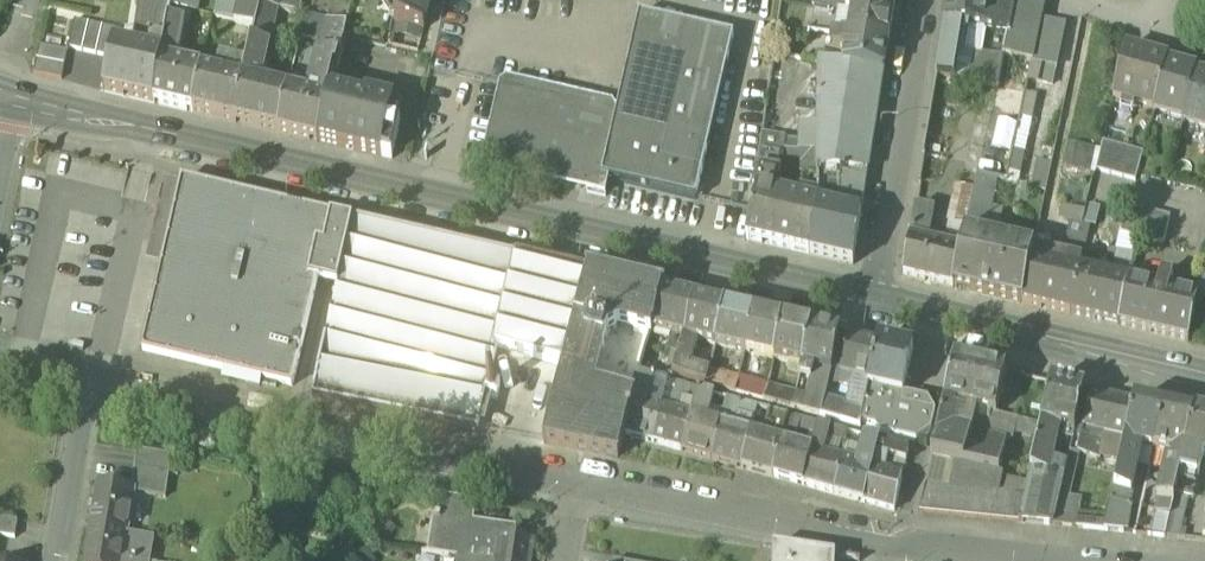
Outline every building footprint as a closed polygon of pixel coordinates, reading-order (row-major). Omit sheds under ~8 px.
[(153,102),(160,62),(168,20),(170,10),(172,0),(145,0),(137,39),(152,42),(149,53),(114,44),(103,90),(153,102)] [(190,0),(187,0),(172,0),(170,10),(187,13),(190,0)] [(235,24),(240,0),(218,0),(214,19),(235,24)] [(235,24),(255,28),(260,6),(262,0),(240,0),(235,24)] [(279,10),(282,0),(262,0),(260,6),(278,10),(279,10)] [(279,10),(300,15),(303,0),(282,0),(279,10)] [(393,0),(381,0),(380,4),(381,4),(392,22),(395,22),(400,2),(393,0)] [(424,30),(431,0),(393,0),(400,2),(395,22),(395,23),(424,30)] [(896,0),(855,0),(854,1),(850,0),(848,6),(893,14),(896,0)] [(945,24),(963,27),(962,33),(968,34),(969,28),(1009,34),(1016,0),(949,0),(945,24)] [(1034,61),(1041,28),(1043,20),(1046,6),(1031,0),(1016,0),(1009,34),(1004,56),(1034,61)] [(813,8),(841,13),(847,12),(848,6),(814,1),(813,8)] [(270,46),(278,10),(260,6),(255,28),(252,43),(270,46)] [(888,44),(893,14),(848,6),(847,12),(853,13),(849,37),(888,44)] [(185,23),(187,13),(170,10),(168,20),(185,23)] [(654,119),(617,110),(602,177),(603,177),(696,199),(734,35),(640,13),(628,62),(665,70),(654,119)] [(300,38),(323,43),(329,22),(305,16),(300,38)] [(110,57),(116,29),(75,19),(68,47),(110,57)] [(168,20),(160,62),(176,66),(185,23),(168,20)] [(1041,28),(1064,33),(1066,25),(1043,20),(1041,28)] [(321,53),(339,59),(344,38),(347,26),(329,22),(323,43),(321,53)] [(252,43),(255,28),(235,24),(231,43),(251,48),(252,43)] [(945,24),(940,56),(958,59),(962,33),(963,27),(945,24)] [(1033,63),(1044,65),(1057,68),(1064,33),(1041,28),(1034,61),(1033,63)] [(883,74),(888,44),(849,37),(836,35),(833,48),(847,50),(846,59),(839,58),(838,67),(844,67),(883,74)] [(245,74),(244,81),(253,83),(254,77),(263,79),(270,46),(252,43),(251,48),(248,63),(245,74)] [(67,51),(39,45),(33,73),(61,79),(67,51)] [(1113,100),(1155,112),(1167,66),(1168,63),(1125,51),(1113,100)] [(969,82),(997,87),(1004,58),(974,52),(969,82)] [(318,91),(315,98),(326,101),(328,92),(334,69),(337,70),(339,59),(321,53),(311,89),(318,91)] [(825,55),(819,54),(817,64),(819,64),(838,67),(839,58),(839,56),(825,54),(825,55)] [(218,56),(217,62),(234,66),(232,78),(239,80),(240,72),(245,74),(248,63),(218,56)] [(954,80),(958,59),(940,56),(936,77),(954,80)] [(801,61),(799,142),(803,142),(803,151),(818,152),(819,64),(817,64),(804,62),(804,61),(801,61)] [(153,102),(186,110),(195,70),(176,66),(160,62),(153,102)] [(235,121),(244,81),(239,80),(232,78),(234,66),(217,62),(214,74),(202,71),(193,111),(235,121)] [(628,62),(617,110),(654,119),(665,70),(628,62)] [(844,67),(838,67),(819,64),(818,152),(818,159),(818,171),(868,172),(883,74),(844,67)] [(1055,76),(1057,68),(1044,65),(1042,73),(1055,76)] [(1154,114),(1183,122),(1195,77),(1196,74),(1167,66),(1155,112),(1154,114)] [(186,110),(193,111),(202,71),(195,70),(186,110)] [(1204,132),(1204,80),(1195,77),(1183,122),(1182,126),(1204,132)] [(235,121),(278,131),(287,91),(253,83),(244,81),(235,121)] [(601,186),(603,177),(602,177),(617,110),(506,85),(489,161),(601,186)] [(316,140),(326,101),(315,98),(287,91),(278,131),(316,140)] [(364,100),(328,92),(326,101),(316,140),(392,157),(401,121),(390,118),(394,102),(365,95),(364,100)] [(1007,151),(1013,122),(996,118),(989,147),(1007,151)] [(761,147),(782,150),(784,141),(784,139),(762,136),(761,147)] [(782,150),(789,151),(803,151),(803,142),(799,142),(784,141),(782,150)] [(1103,142),(1101,152),(1127,159),(1130,149),(1103,142)] [(1063,167),(1090,174),(1096,150),(1068,144),(1063,167)] [(781,158),(782,150),(761,147),(754,191),(758,192),(766,194),(768,184),(779,176),(781,158)] [(1143,153),(1130,149),(1127,159),(1122,178),(1136,182),(1143,153)] [(788,158),(813,159),(818,159),(818,152),(803,151),(789,151),(788,158)] [(1122,178),(1127,159),(1101,152),(1096,171),(1122,178)] [(818,171),(818,159),(813,159),(813,165),(810,172),(809,178),(819,181),(818,171)] [(1052,163),(1038,160),(1031,189),(1045,192),(1052,163)] [(820,207),(861,216),(868,172),(818,171),(819,181),(820,207)] [(747,240),(810,254),(820,207),(819,181),(809,178),(804,176),(798,201),(789,199),(766,194),(758,192),(747,240)] [(978,177),(975,191),(967,225),(966,234),(985,238),(992,208),(998,182),(978,177)] [(293,385),(317,280),(332,215),(182,179),(161,268),(142,350),(293,385)] [(948,221),(967,225),(975,191),(956,187),(948,221)] [(915,205),(909,240),(941,248),(943,242),(927,237),(934,208),(915,205)] [(1059,219),(1069,222),(1083,225),(1087,211),(1062,205),(1059,219)] [(810,254),(853,264),(861,216),(820,207),(810,254)] [(1121,235),(1136,238),(1143,210),(1129,207),(1121,235)] [(1004,211),(992,208),(985,238),(997,241),(1004,211)] [(1136,238),(1150,241),(1156,214),(1143,210),(1136,238)] [(1170,217),(1156,214),(1150,241),(1164,245),(1170,217)] [(354,220),(332,215),(317,280),(339,285),(354,220)] [(339,285),(321,360),(484,393),(518,257),(354,219),(354,220),(339,285)] [(967,225),(948,221),(943,242),(941,248),(961,253),(966,234),(967,225)] [(1090,226),(1083,225),(1069,222),(1061,256),(1082,261),(1090,226)] [(954,288),(1022,303),(1031,260),(1033,249),(997,241),(985,238),(966,234),(961,253),(954,288)] [(954,288),(961,253),(941,248),(909,240),(904,276),(954,288)] [(1080,271),(1082,261),(1061,256),(1033,249),(1031,260),(1080,271)] [(1117,253),(1111,278),(1129,282),(1134,258),(1117,253)] [(588,274),(518,257),(484,393),(475,428),(477,429),(486,394),(497,397),(500,384),(488,381),(497,347),(564,366),(588,274)] [(1022,303),(1070,315),(1080,271),(1031,260),(1022,303)] [(1070,315),(1119,326),(1129,282),(1111,278),(1080,271),(1070,315)] [(606,331),(614,325),(625,283),(588,274),(564,366),(560,380),(582,386),(593,342),(603,344),(606,331)] [(1161,276),(1158,289),(1160,290),(1170,292),(1173,278),(1161,276)] [(1119,326),(1150,333),(1160,290),(1158,289),(1129,282),(1119,326)] [(644,287),(625,283),(614,325),(632,330),(644,287)] [(632,330),(649,335),(651,330),(652,331),(662,292),(664,292),(664,291),(644,287),(632,330)] [(1170,292),(1160,290),(1150,333),(1189,342),(1198,302),(1199,299),(1170,292)] [(672,335),(684,338),(694,299),(664,292),(662,292),(652,331),(672,335)] [(698,342),(716,346),(725,306),(694,299),(684,338),(698,342)] [(716,346),(745,352),(754,313),(725,306),(716,346)] [(745,352),(774,359),(783,320),(754,313),(745,352)] [(811,326),(783,320),(774,359),(802,365),(811,326)] [(829,372),(831,372),(840,333),(811,326),(802,365),(817,369),(829,372)] [(631,399),(638,374),(649,335),(632,330),(626,355),(623,354),(613,394),(631,399)] [(668,348),(680,352),(684,338),(672,335),(668,348)] [(857,376),(870,379),(878,342),(848,335),(838,382),(851,386),(853,387),(857,376)] [(690,366),(698,342),(684,338),(680,352),(674,370),(673,375),(687,379),(690,366)] [(582,386),(591,388),(603,344),(593,342),(582,386)] [(913,350),(878,342),(870,379),(868,387),(864,405),(875,407),(879,389),(903,395),(903,394),(913,350)] [(951,487),(996,491),(999,475),(1006,440),(955,428),(958,411),(954,410),(955,405),(996,414),(1006,372),(955,359),(932,457),(957,462),(951,487)] [(475,428),(484,393),(321,360),(313,396),(475,428)] [(800,373),(815,376),(817,369),(802,365),(800,373)] [(687,379),(707,384),(710,372),(690,366),(687,379)] [(711,367),(710,372),(707,384),(735,393),(739,377),(711,367)] [(815,376),(808,396),(803,412),(821,417),(824,401),(831,372),(829,372),(817,369),(815,376)] [(638,374),(631,399),(634,400),(634,399),(635,399),(648,403),(652,387),(654,378),(638,374)] [(851,386),(845,407),(863,411),(864,405),(868,387),(870,379),(857,376),(853,387),(851,386)] [(768,385),(739,377),(735,393),(764,401),(768,385)] [(544,442),(619,457),(626,433),(635,399),(634,399),(634,400),(631,399),(613,394),(591,388),(582,386),(560,380),(544,442)] [(657,388),(667,391),(670,382),(659,380),(657,388)] [(663,406),(663,407),(670,409),(674,396),(689,400),(693,388),(671,381),(670,383),(670,382),(667,391),(663,406)] [(1031,471),(1064,478),(1068,464),(1053,461),(1060,429),(1075,432),(1085,390),(1052,382),(1031,471)] [(796,393),(768,385),(764,401),(792,409),(796,393)] [(657,388),(653,404),(663,406),(667,391),(657,388)] [(699,390),(693,388),(689,400),(695,402),(699,390)] [(877,432),(917,443),(930,436),(935,412),(927,400),(903,394),(903,395),(879,389),(875,407),(864,405),(863,411),(859,427),(862,428),(863,424),(874,427),(877,432)] [(695,402),(692,415),(707,419),(714,394),(699,390),(695,402)] [(1104,433),(1127,438),(1135,402),(1092,391),(1078,452),(1080,453),(1099,457),(1101,446),(1104,433)] [(792,409),(803,412),(808,396),(796,393),(792,409)] [(727,398),(724,410),(733,412),(743,415),(755,419),(755,418),(758,406),(727,398)] [(663,407),(663,406),(653,404),(648,403),(635,399),(626,433),(653,441),(663,407)] [(821,417),(859,427),(863,411),(845,407),(824,401),(821,417)] [(1142,448),(1154,450),(1164,408),(1135,402),(1127,438),(1121,462),(1115,489),(1132,493),(1142,448)] [(1020,419),(996,414),(955,405),(954,410),(958,411),(955,428),(1006,440),(1014,441),(1020,419)] [(755,418),(770,423),(773,411),(758,406),(755,418)] [(653,441),(682,449),(692,415),(670,409),(663,407),(653,441)] [(1154,450),(1171,454),(1184,457),(1185,452),(1193,415),(1164,408),(1154,450)] [(729,426),(733,412),(724,410),(721,423),(729,426)] [(774,424),(771,438),(782,441),(789,415),(773,411),(770,423),(774,424)] [(712,458),(721,423),(707,419),(692,415),(682,449),(682,450),(712,458)] [(739,429),(752,432),(755,419),(743,415),(739,429)] [(789,415),(782,441),(794,444),(798,431),(801,418),(789,415)] [(1185,452),(1203,456),(1204,456),(1204,418),(1193,415),(1185,452)] [(798,431),(815,436),(819,423),(816,423),(801,418),(798,431)] [(712,458),(743,466),(752,432),(739,429),(729,426),(721,423),(712,458)] [(815,436),(812,449),(824,453),(827,438),(830,426),(819,423),(815,436)] [(842,442),(846,443),(849,432),(830,426),(827,438),(842,442)] [(773,475),(782,441),(771,438),(752,432),(743,466),(773,475)] [(865,436),(849,432),(846,443),(845,444),(862,449),(865,436)] [(1104,433),(1101,446),(1108,448),(1106,459),(1121,462),(1127,438),(1104,433)] [(858,462),(872,466),(879,440),(865,436),(862,449),(858,462)] [(838,457),(842,442),(827,438),(824,453),(838,457)] [(909,448),(879,440),(872,466),(891,472),(894,458),(906,461),(909,448)] [(773,475),(803,483),(812,449),(794,444),(782,441),(773,475)] [(862,449),(845,444),(842,458),(858,462),(862,449)] [(135,467),(168,472),(171,454),(138,449),(135,467)] [(803,483),(833,492),(842,458),(838,457),(824,453),(812,449),(803,483)] [(1071,450),(1068,464),(1064,478),(1060,496),(1070,498),(1080,453),(1078,452),(1071,450)] [(1193,499),(1203,456),(1185,452),(1184,457),(1175,494),(1188,497),(1193,499)] [(1175,494),(1184,457),(1171,454),(1170,460),(1167,459),(1158,499),(1173,503),(1175,494)] [(957,462),(932,457),(926,484),(951,487),(957,462)] [(833,492),(864,501),(872,466),(858,462),(842,458),(833,492)] [(903,475),(906,461),(894,458),(891,472),(903,475)] [(891,472),(872,466),(864,501),(895,510),(903,475),(891,472)] [(168,472),(135,467),(131,490),(133,491),(164,496),(168,472)] [(1020,521),(1053,525),(1060,496),(1064,478),(1031,471),(1029,481),(1026,495),(1020,521)] [(1029,481),(999,475),(996,491),(1026,495),(1029,481)] [(920,511),(1020,521),(1026,495),(996,491),(951,487),(926,484),(920,511)] [(98,485),(91,527),(126,533),(133,491),(131,490),(98,485)] [(1112,502),(1129,506),(1132,493),(1115,489),(1112,502)] [(474,560),(498,560),(502,536),(503,536),(505,525),(473,520),(477,501),(436,494),(433,514),(428,514),(428,518),(432,519),(437,520),(432,553),(457,558),(474,560)] [(1173,503),(1170,516),(1155,512),(1153,535),(1165,536),(1179,537),(1188,497),(1175,494),(1173,503)] [(1053,525),(1076,527),(1083,499),(1070,498),(1060,496),(1053,525)] [(1155,512),(1170,516),(1173,503),(1158,499),(1155,512)] [(1106,530),(1128,533),(1132,509),(1129,506),(1112,502),(1105,530),(1106,530)] [(15,538),(17,521),(0,518),(0,535),(15,538)] [(427,552),(432,553),(437,520),(432,519),(427,552)] [(126,533),(91,527),(85,560),(122,560),(126,533)] [(126,533),(122,560),(151,560),(155,538),(126,533)] [(498,560),(530,560),(533,541),(503,536),(502,536),(498,560)] [(773,560),(836,560),(836,556),(773,547),(773,560)]
